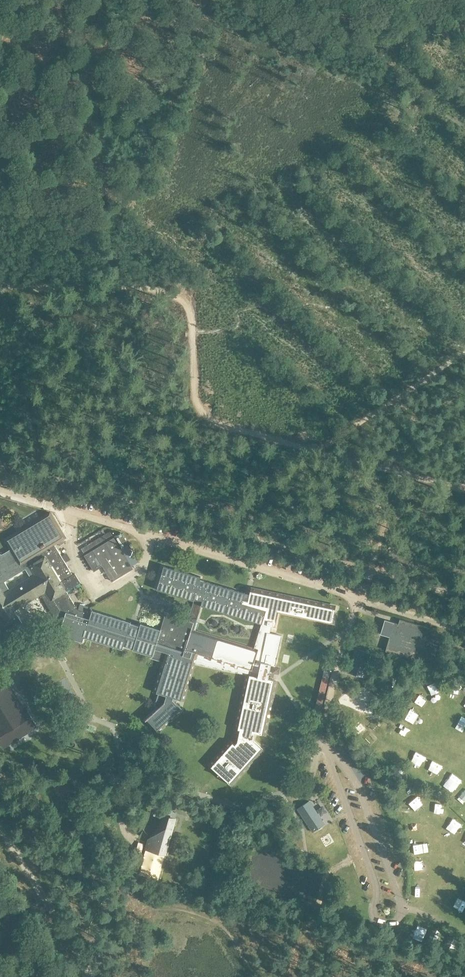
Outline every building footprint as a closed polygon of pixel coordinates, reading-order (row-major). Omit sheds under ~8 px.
[(7,473),(1,475),(5,484),(11,481),(7,473)] [(165,614),(160,630),(140,624),(140,626),(130,623),(131,622),(92,610),(91,614),(77,610),(66,591),(80,583),(74,574),(73,575),(72,574),(55,546),(55,544),(66,537),(51,512),(5,539),(10,549),(2,554),(0,554),(0,631),(1,633),(6,634),(18,629),(16,625),(20,622),(17,615),(16,615),(14,610),(32,599),(42,594),(57,621),(62,622),(59,635),(83,642),(84,638),(122,650),(124,646),(133,648),(132,649),(152,656),(151,658),(163,662),(154,692),(158,693),(156,702),(155,705),(158,709),(147,719),(158,731),(182,710),(173,700),(173,698),(182,701),(193,665),(195,664),(247,675),(235,729),(240,730),(237,742),(234,745),(230,741),(209,765),(231,785),(263,750),(253,741),(255,734),(255,733),(264,735),(276,681),(268,679),(269,676),(271,665),(275,666),(282,636),(269,633),(271,626),(275,627),(278,612),(334,624),(334,623),(332,623),(332,620),(335,607),(251,589),(249,596),(246,596),(244,595),(245,593),(244,593),(200,580),(201,577),(163,566),(156,589),(194,600),(188,621),(165,614)] [(110,531),(80,548),(84,554),(113,536),(110,531)] [(122,548),(121,549),(114,538),(81,558),(90,573),(102,565),(112,582),(133,569),(131,566),(138,562),(127,545),(128,544),(121,532),(114,536),(122,548)] [(67,553),(62,556),(66,562),(71,559),(67,553)] [(294,569),(293,577),(302,578),(303,570),(294,569)] [(385,620),(380,634),(390,637),(385,651),(414,659),(415,655),(434,660),(438,646),(433,644),(437,631),(399,619),(398,624),(385,620)] [(355,648),(348,673),(364,677),(371,653),(355,648)] [(273,666),(271,673),(279,674),(280,667),(273,666)] [(3,747),(36,728),(38,727),(26,706),(24,707),(10,683),(4,687),(0,680),(0,742),(3,747)] [(398,735),(404,740),(409,732),(404,728),(398,735)] [(457,779),(450,787),(458,794),(464,786),(457,779)] [(298,808),(313,832),(324,825),(309,801),(298,808)] [(148,839),(145,849),(146,847),(161,851),(166,853),(165,855),(166,855),(176,820),(173,819),(173,820),(169,819),(165,818),(165,817),(162,816),(159,826),(148,839)] [(285,874),(285,864),(273,863),(273,874),(285,874)] [(294,892),(311,892),(311,876),(295,875),(294,892)]
